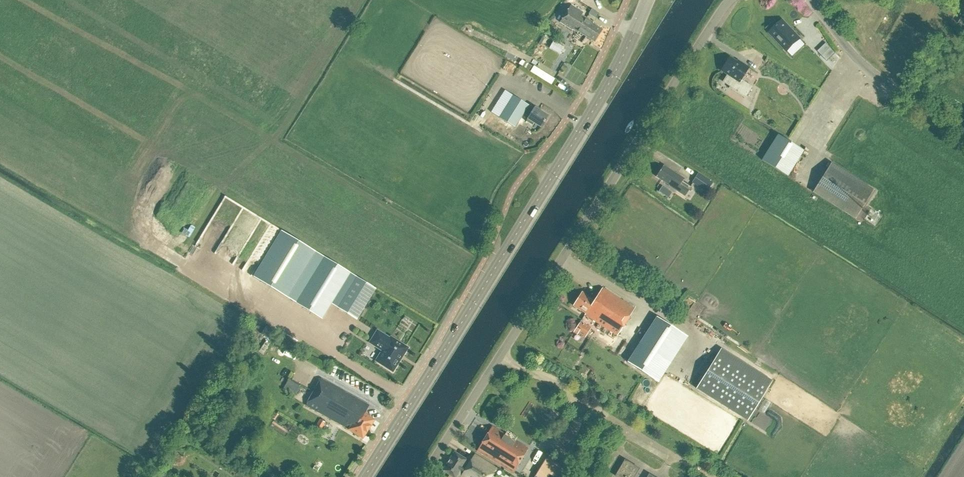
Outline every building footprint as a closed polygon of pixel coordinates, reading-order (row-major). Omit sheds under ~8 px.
[(602,30),(593,24),(594,22),(582,15),(583,13),(571,5),(560,23),(577,34),(578,32),(594,42),(602,30)] [(783,21),(770,33),(787,51),(789,50),(800,39),(783,21)] [(826,43),(817,51),(827,62),(836,53),(826,43)] [(741,79),(749,66),(740,61),(739,62),(729,56),(720,70),(727,74),(723,81),(730,86),(729,88),(745,99),(753,86),(741,79)] [(526,62),(523,66),(531,71),(534,66),(526,62)] [(528,105),(513,96),(499,118),(515,127),(524,114),(529,117),(528,119),(526,122),(532,125),(534,123),(541,127),(548,116),(534,108),(534,109),(528,106),(528,105)] [(484,120),(495,123),(498,113),(488,109),(484,120)] [(557,124),(560,118),(555,115),(552,121),(557,124)] [(789,176),(804,150),(778,134),(762,160),(789,176)] [(856,219),(874,190),(831,163),(813,193),(856,219)] [(685,195),(691,186),(682,181),(684,178),(663,165),(656,176),(670,184),(669,185),(685,195)] [(705,179),(700,188),(707,192),(713,183),(705,179)] [(287,298),(316,252),(282,231),(253,277),(287,298)] [(357,319),(376,289),(324,257),(296,303),(322,320),(332,303),(357,319)] [(635,308),(603,287),(595,299),(582,291),(573,305),(586,312),(585,315),(617,336),(635,308)] [(579,323),(575,330),(573,332),(577,334),(579,332),(586,337),(592,327),(584,323),(583,325),(579,323)] [(554,333),(566,341),(571,334),(559,326),(554,333)] [(370,343),(383,351),(376,361),(393,372),(408,348),(391,338),(390,339),(378,331),(370,343)] [(263,341),(256,350),(262,354),(269,345),(263,341)] [(660,371),(667,361),(665,360),(640,344),(639,344),(634,351),(627,362),(637,370),(645,375),(654,381),(660,371)] [(721,348),(695,389),(747,421),(772,380),(721,348)] [(333,385),(330,384),(331,383),(321,378),(305,406),(341,426),(342,425),(349,430),(363,439),(375,420),(364,414),(370,405),(362,400),(362,401),(360,400),(360,399),(333,384),(333,385)] [(270,382),(266,390),(278,395),(282,387),(270,382)] [(321,430),(325,424),(320,420),(316,427),(321,430)] [(478,450),(477,451),(491,459),(500,465),(513,472),(514,471),(521,459),(527,448),(516,441),(514,440),(505,435),(503,434),(491,427),(484,438),(478,450)] [(454,452),(442,471),(452,476),(491,476),(496,469),(474,456),(470,462),(454,452)] [(545,463),(528,455),(517,476),(519,476),(538,476),(545,463)] [(639,468),(624,459),(614,476),(616,476),(634,476),(639,468)]
